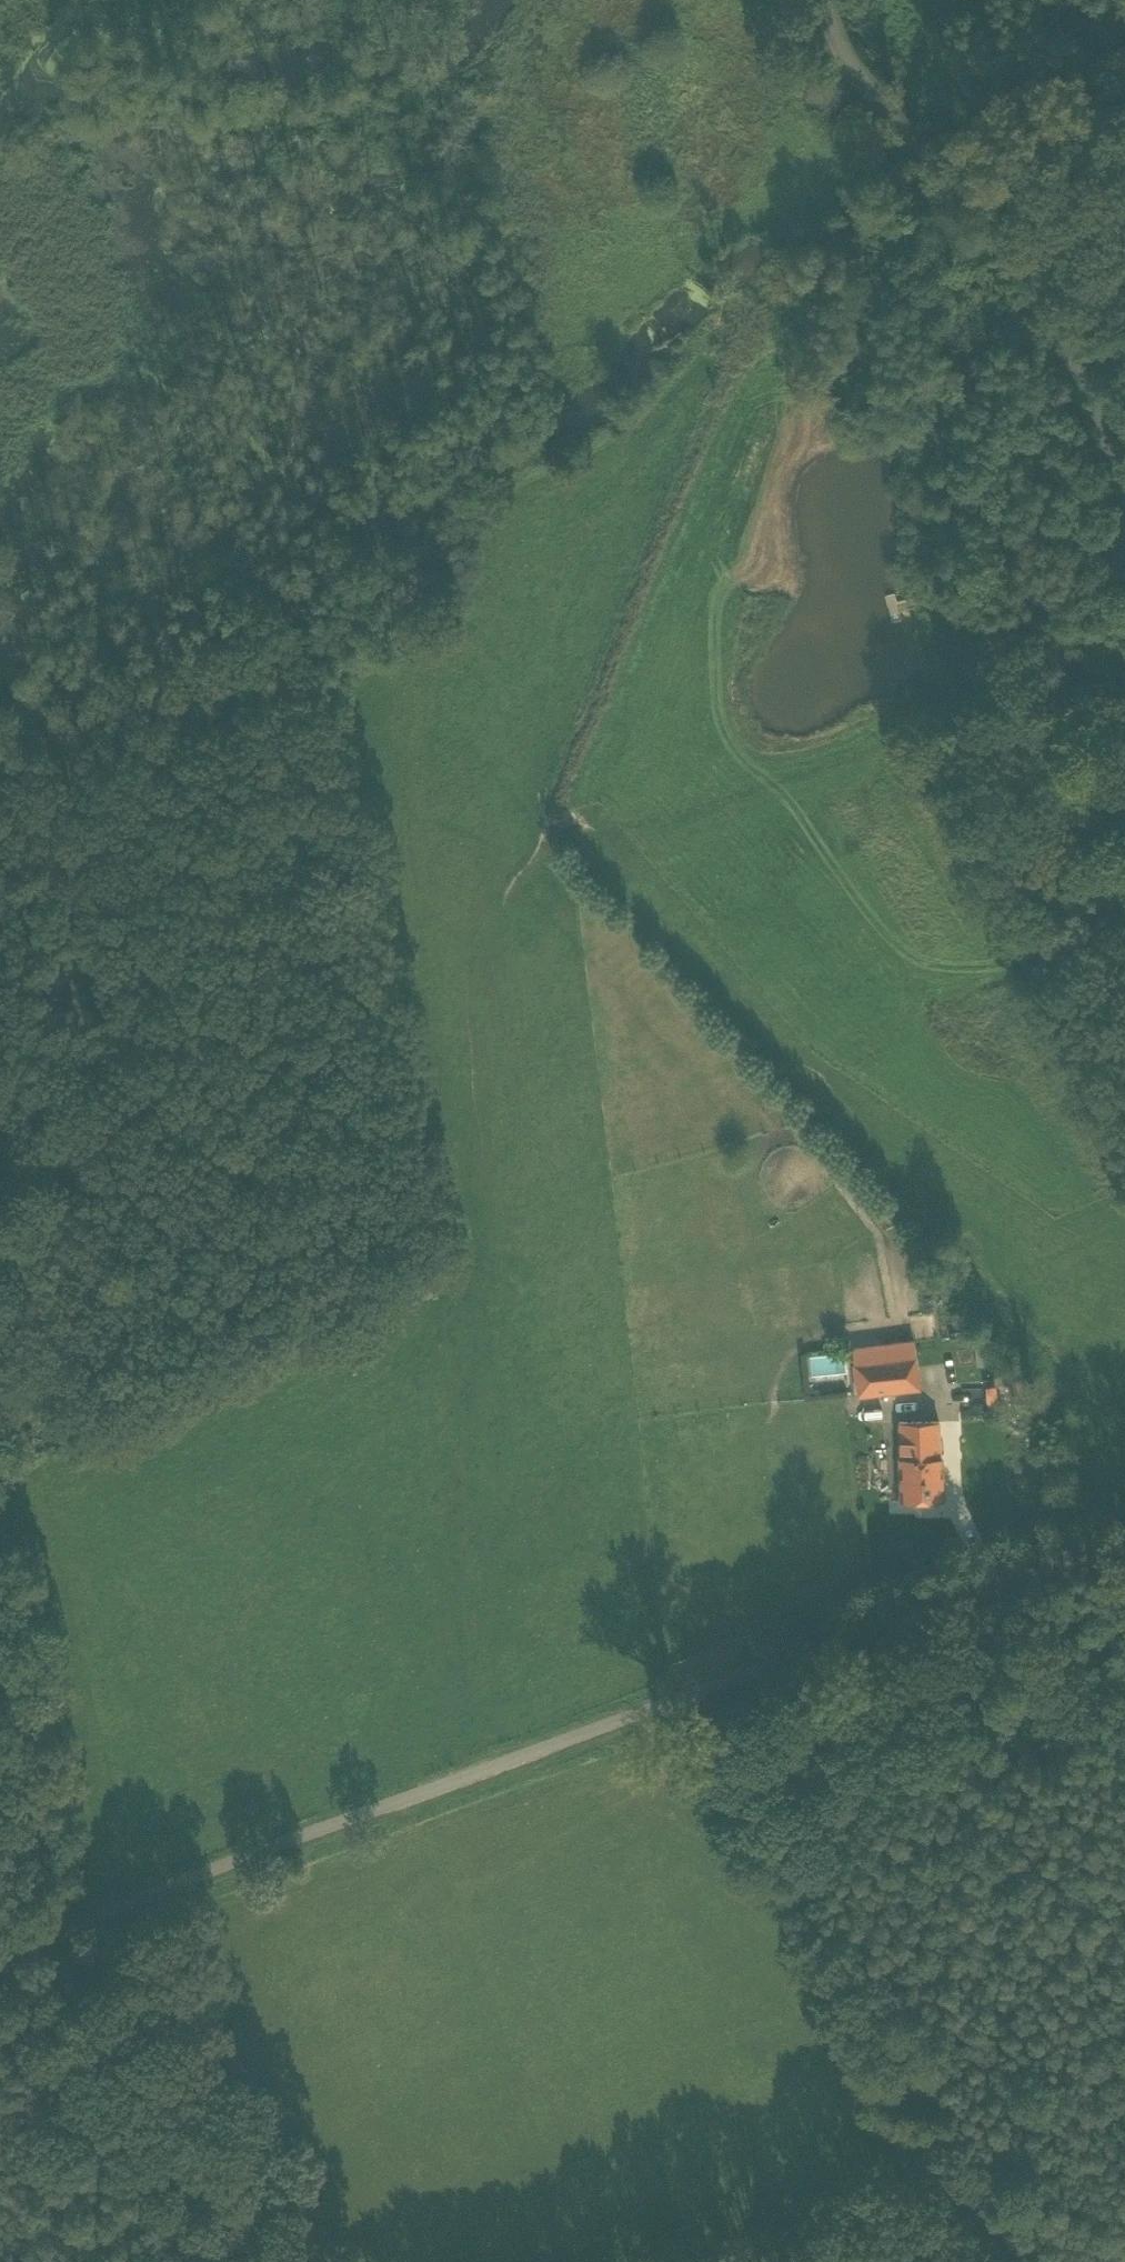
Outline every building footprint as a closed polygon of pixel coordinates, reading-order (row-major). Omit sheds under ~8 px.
[(852,1349),(858,1396),(920,1389),(914,1342),(852,1349)] [(900,1501),(944,1501),(942,1458),(941,1458),(939,1422),(899,1422),(899,1458),(900,1501)]
